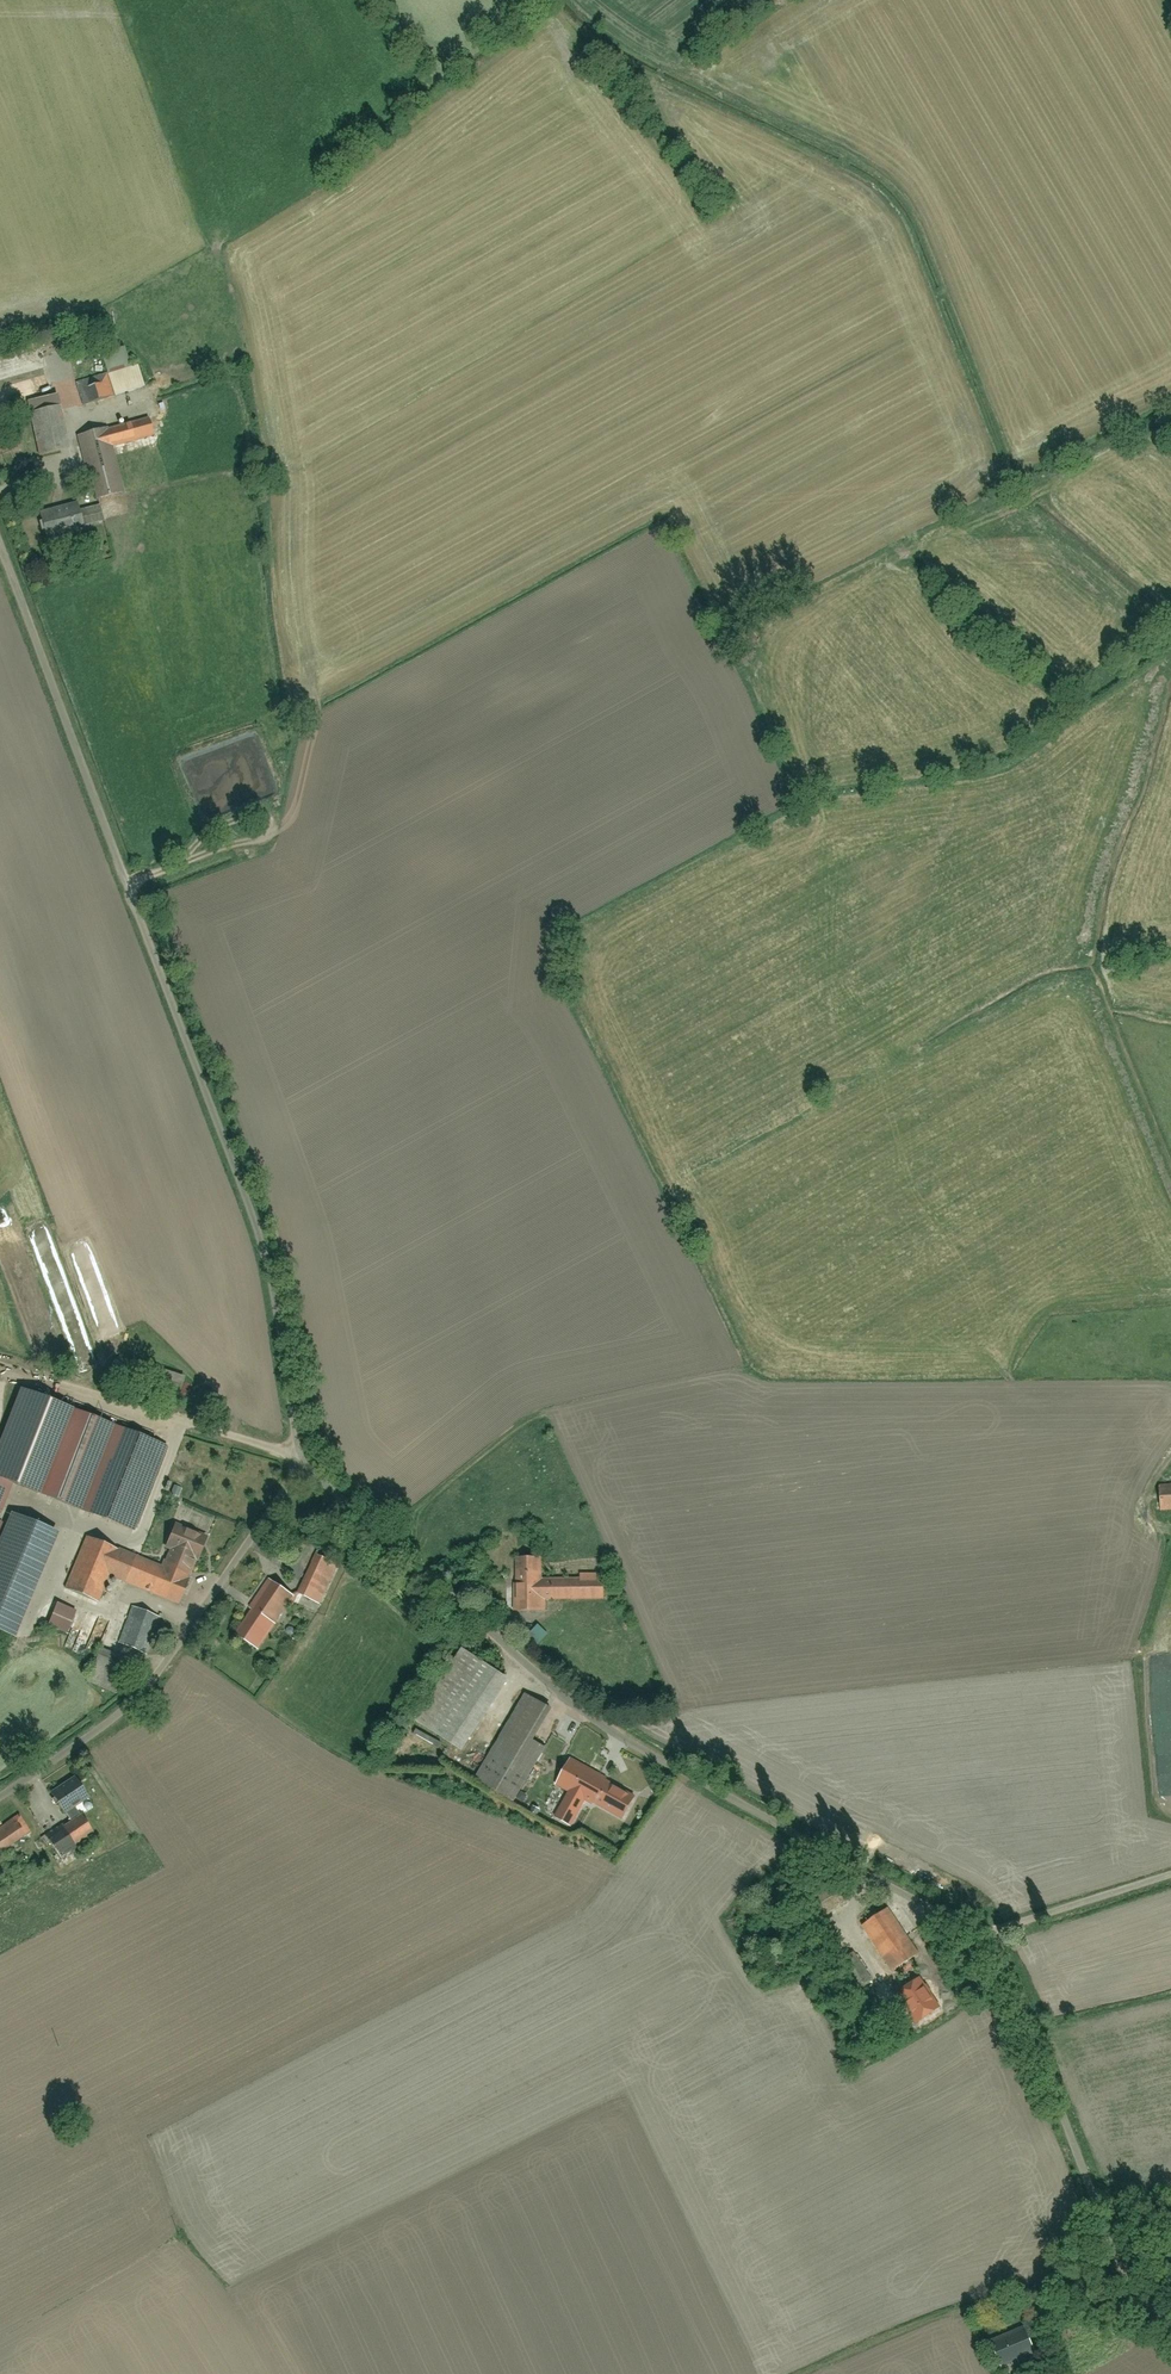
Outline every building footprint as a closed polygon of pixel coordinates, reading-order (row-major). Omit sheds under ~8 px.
[(76,383),(83,406),(145,388),(138,365),(130,367),(124,348),(100,355),(106,374),(76,383)] [(26,402),(40,457),(75,448),(61,393),(26,402)] [(127,490),(116,446),(154,436),(150,420),(79,437),(95,498),(127,490)] [(42,512),(48,540),(87,532),(81,504),(42,512)] [(70,1409),(40,1492),(135,1527),(165,1444),(70,1409)] [(1163,1509),(1170,1509),(1170,1485),(1163,1485),(1163,1509)] [(15,1486),(9,1507),(29,1513),(35,1491),(15,1486)] [(0,1542),(0,1630),(20,1637),(61,1532),(11,1513),(0,1542)] [(166,1548),(171,1550),(163,1569),(119,1551),(119,1552),(87,1539),(66,1591),(99,1604),(109,1578),(181,1607),(192,1580),(189,1579),(196,1561),(200,1563),(212,1534),(177,1521),(166,1548)] [(300,1594),(322,1605),(340,1568),(318,1557),(300,1594)] [(516,1560),(514,1612),(544,1613),(545,1599),(605,1600),(605,1577),(546,1576),(546,1561),(516,1560)] [(268,1577),(249,1606),(254,1610),(237,1636),(260,1651),(296,1595),(268,1577)] [(133,1608),(118,1643),(147,1655),(162,1620),(133,1608)] [(462,1649),(416,1720),(464,1751),(509,1679),(462,1649)] [(555,1711),(527,1695),(477,1779),(517,1803),(548,1749),(536,1742),(555,1711)] [(576,1829),(591,1803),(624,1821),(640,1790),(574,1756),(558,1786),(571,1793),(556,1817),(576,1829)] [(71,1821),(45,1836),(58,1858),(94,1836),(81,1815),(80,1815),(75,1808),(89,1800),(76,1779),(51,1794),(64,1815),(66,1814),(71,1821)] [(0,1832),(0,1855),(27,1836),(16,1821),(0,1832)] [(889,1910),(863,1926),(893,1973),(919,1957),(889,1910)] [(920,1981),(896,1996),(917,2027),(940,2012),(920,1981)] [(989,2343),(998,2367),(1033,2354),(1024,2330),(989,2343)] [(1039,2366),(1041,2373),(1056,2373),(1053,2362),(1039,2366)]
